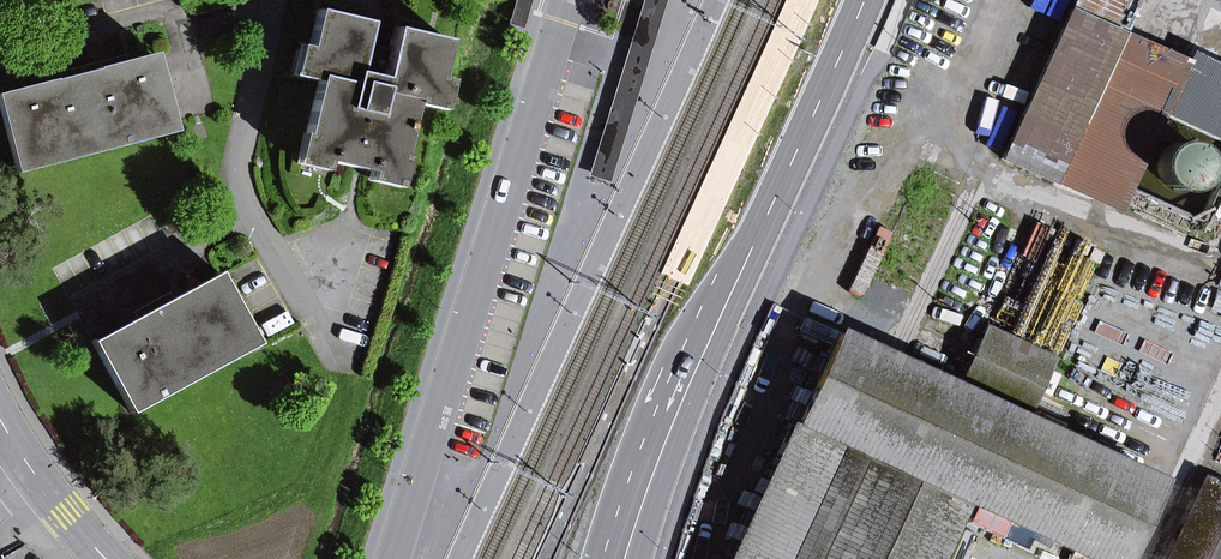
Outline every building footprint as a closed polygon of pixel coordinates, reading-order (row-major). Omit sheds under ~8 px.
[(524,29),(533,0),(516,0),(508,25),(524,29)] [(610,182),(667,0),(643,0),(588,176),(610,182)] [(1116,211),(1185,64),(1123,35),(1140,0),(1075,0),(1001,157),(1116,211)] [(436,81),(446,39),(395,28),(390,49),(383,78),(358,72),(365,43),(370,22),(318,9),(308,50),(303,74),(319,77),(318,81),(306,134),(301,155),(328,161),(366,170),(397,177),(401,157),(414,104),(415,100),(431,104),(436,81)] [(358,72),(383,78),(390,49),(365,43),(358,72)] [(319,77),(303,74),(308,50),(299,48),(293,75),(318,81),(319,77)] [(16,163),(170,123),(153,56),(0,95),(0,101),(16,163)] [(414,104),(440,110),(446,83),(436,81),(431,104),(415,100),(414,104)] [(172,131),(170,123),(16,163),(18,171),(172,131)] [(328,161),(301,155),(306,134),(302,133),(295,163),(326,170),(328,161)] [(1157,164),(1158,175),(1164,184),(1173,189),(1184,190),(1194,187),(1201,179),(1204,169),(1203,159),(1197,150),(1188,144),(1178,143),(1168,147),(1160,154),(1157,164)] [(401,157),(397,177),(366,170),(364,180),(398,188),(405,157),(401,157)] [(1203,219),(1217,225),(1220,216),(1220,187),(1218,186),(1203,219)] [(126,405),(253,336),(220,274),(93,344),(126,405)] [(1089,558),(1122,558),(1158,482),(1024,419),(1053,357),(986,326),(957,388),(839,333),(797,423),(805,427),(743,558),(941,558),(962,515),(968,517),(972,510),(965,506),(967,502),(1089,558)] [(126,405),(130,412),(257,343),(253,336),(126,405)] [(1170,558),(1220,558),(1220,490),(1206,483),(1170,558)]
